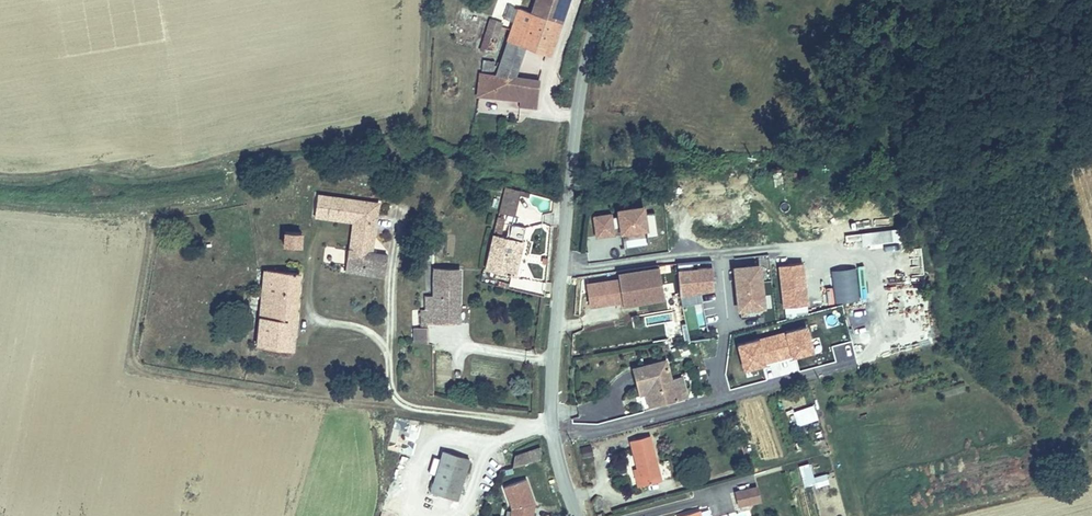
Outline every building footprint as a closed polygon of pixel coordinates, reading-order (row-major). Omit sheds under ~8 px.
[(471,87),(530,96),(535,75),(509,70),(519,40),(548,48),(564,0),(527,0),(525,5),(512,1),(488,67),(476,65),(471,87)] [(710,182),(711,196),(729,195),(728,180),(710,182)] [(498,211),(514,216),(521,189),(505,185),(498,211)] [(354,219),(352,236),(360,237),(363,212),(324,207),(326,194),(316,192),(313,214),(354,219)] [(363,212),(360,237),(373,238),(379,201),(326,194),(324,207),(363,212)] [(529,194),(527,209),(552,212),(554,197),(529,194)] [(643,209),(642,202),(616,206),(617,211),(608,212),(607,210),(591,212),(594,232),(611,229),(610,224),(619,223),(619,228),(633,227),(632,221),(644,220),(645,225),(646,233),(657,232),(654,208),(643,209)] [(484,267),(512,273),(521,235),(523,224),(512,221),(510,231),(503,230),(505,221),(496,219),(484,267)] [(286,230),(285,246),(300,247),(302,233),(286,230)] [(360,237),(352,236),(350,249),(358,250),(360,237)] [(347,248),(344,270),(383,276),(387,253),(371,251),(373,238),(360,237),(358,250),(350,249),(347,248)] [(320,258),(326,262),(334,249),(328,245),(320,258)] [(710,257),(676,262),(680,293),(715,288),(710,257)] [(764,303),(759,258),(734,261),(740,303),(749,302),(749,305),(764,303)] [(802,262),(780,265),(786,306),(807,304),(802,262)] [(416,329),(428,331),(428,321),(462,320),(460,265),(431,265),(431,296),(422,296),(423,318),(416,319),(416,329)] [(620,272),(625,302),(662,297),(658,267),(620,272)] [(267,271),(257,347),(289,350),(299,275),(267,271)] [(749,302),(740,303),(741,313),(765,310),(764,303),(749,305),(749,302)] [(807,327),(739,345),(745,369),(813,351),(807,327)] [(428,346),(428,331),(416,329),(410,328),(410,342),(428,346)] [(630,366),(635,385),(650,381),(656,401),(677,396),(671,374),(665,356),(630,366)] [(650,381),(635,385),(637,392),(644,390),(648,403),(656,401),(650,381)] [(793,410),(798,425),(819,417),(813,403),(793,410)] [(629,438),(637,464),(642,482),(662,476),(649,432),(629,438)] [(549,457),(545,445),(518,450),(515,463),(549,457)] [(441,449),(430,489),(458,496),(468,457),(441,449)] [(803,486),(816,483),(810,462),(798,465),(803,486)] [(642,482),(637,464),(633,466),(639,483),(642,482)] [(827,473),(816,475),(817,483),(828,482),(827,473)] [(505,487),(511,505),(510,515),(532,515),(534,502),(526,479),(505,487)] [(755,487),(733,492),(737,507),(758,502),(755,487)] [(681,510),(682,515),(705,515),(702,504),(681,510)]
